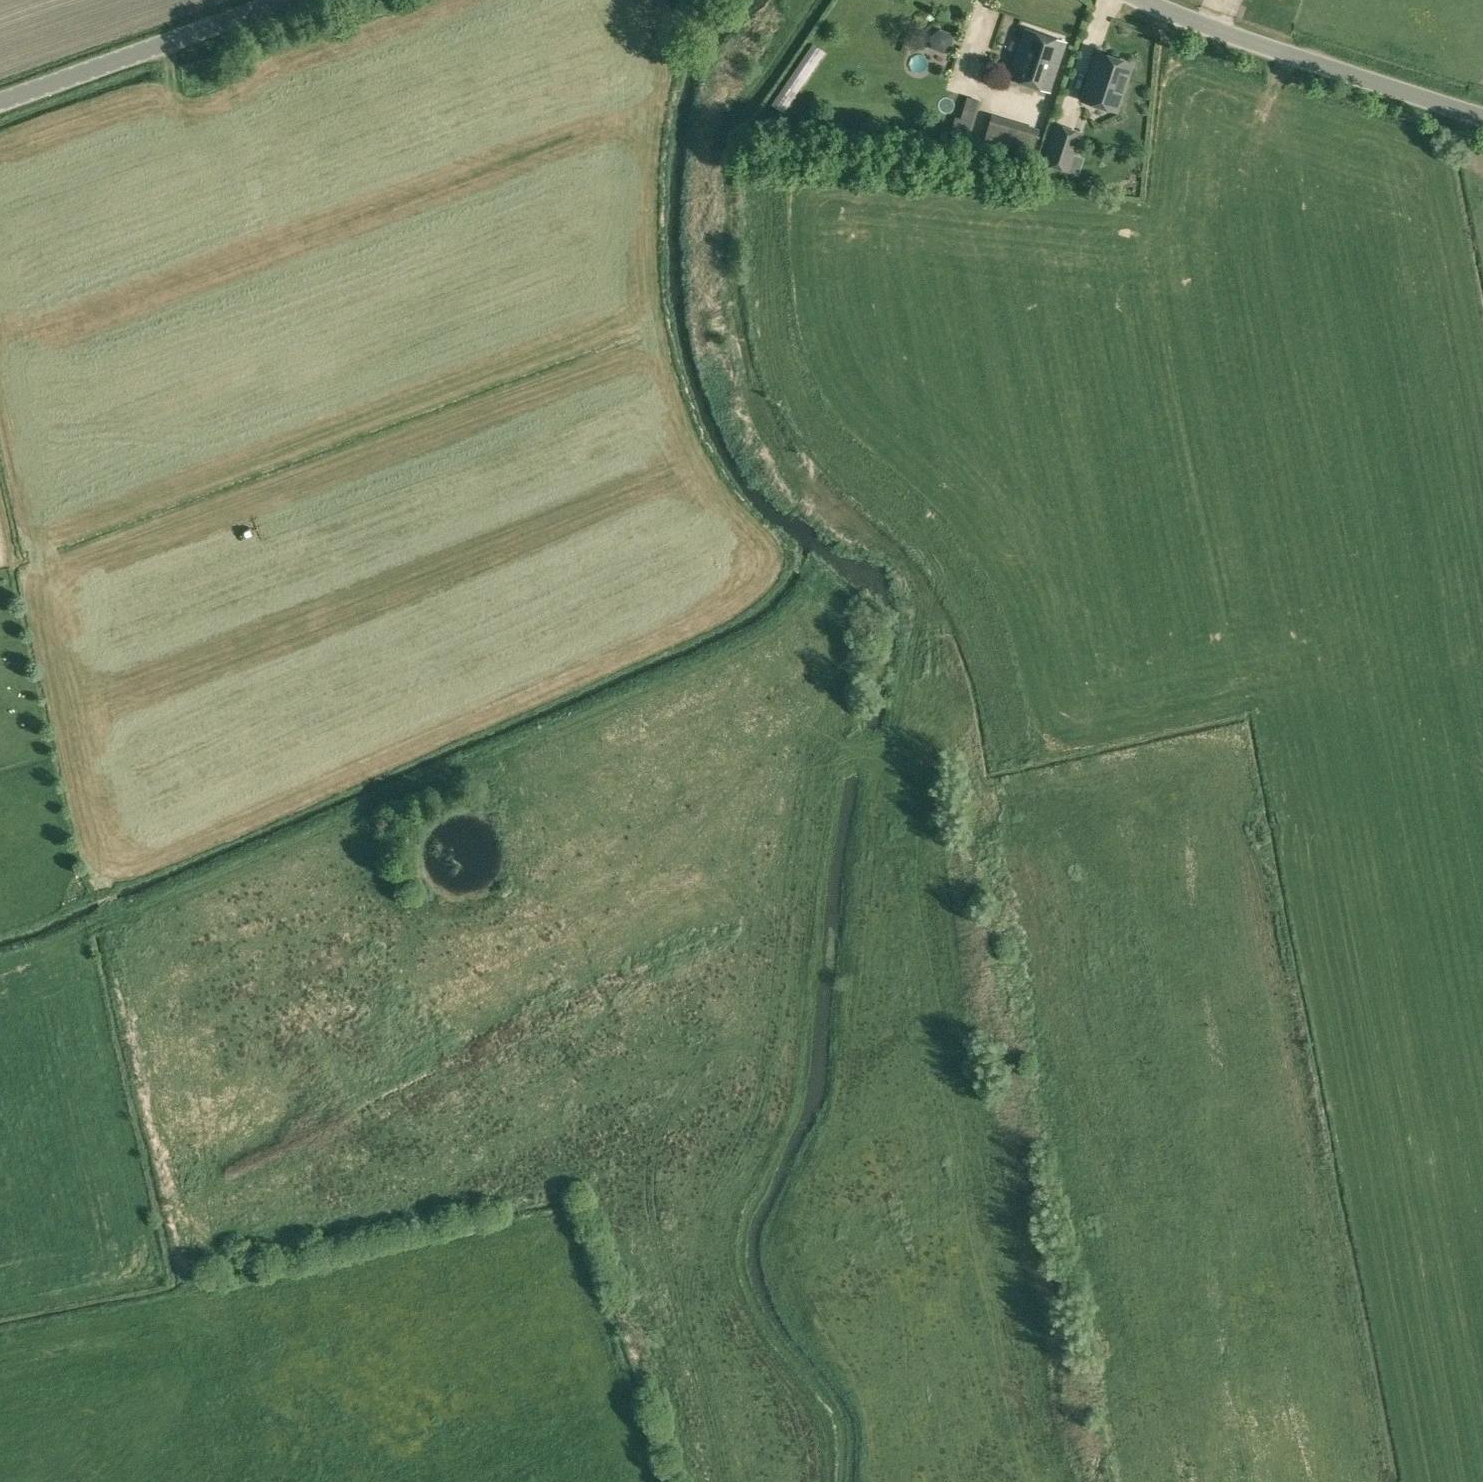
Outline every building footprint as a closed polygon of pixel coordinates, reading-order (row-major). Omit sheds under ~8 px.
[(1063,40),(1025,28),(1009,77),(1050,90),(1058,67),(1066,42),(1063,41),(1063,40)] [(899,50),(897,63),(910,66),(913,53),(899,50)] [(1082,100),(1115,111),(1131,63),(1098,52),(1082,100)] [(961,117),(956,116),(950,133),(969,138),(981,100),(967,96),(961,117)] [(1031,156),(1040,128),(991,114),(983,142),(1031,156)] [(1057,125),(1045,165),(1072,173),(1084,133),(1057,125)]
